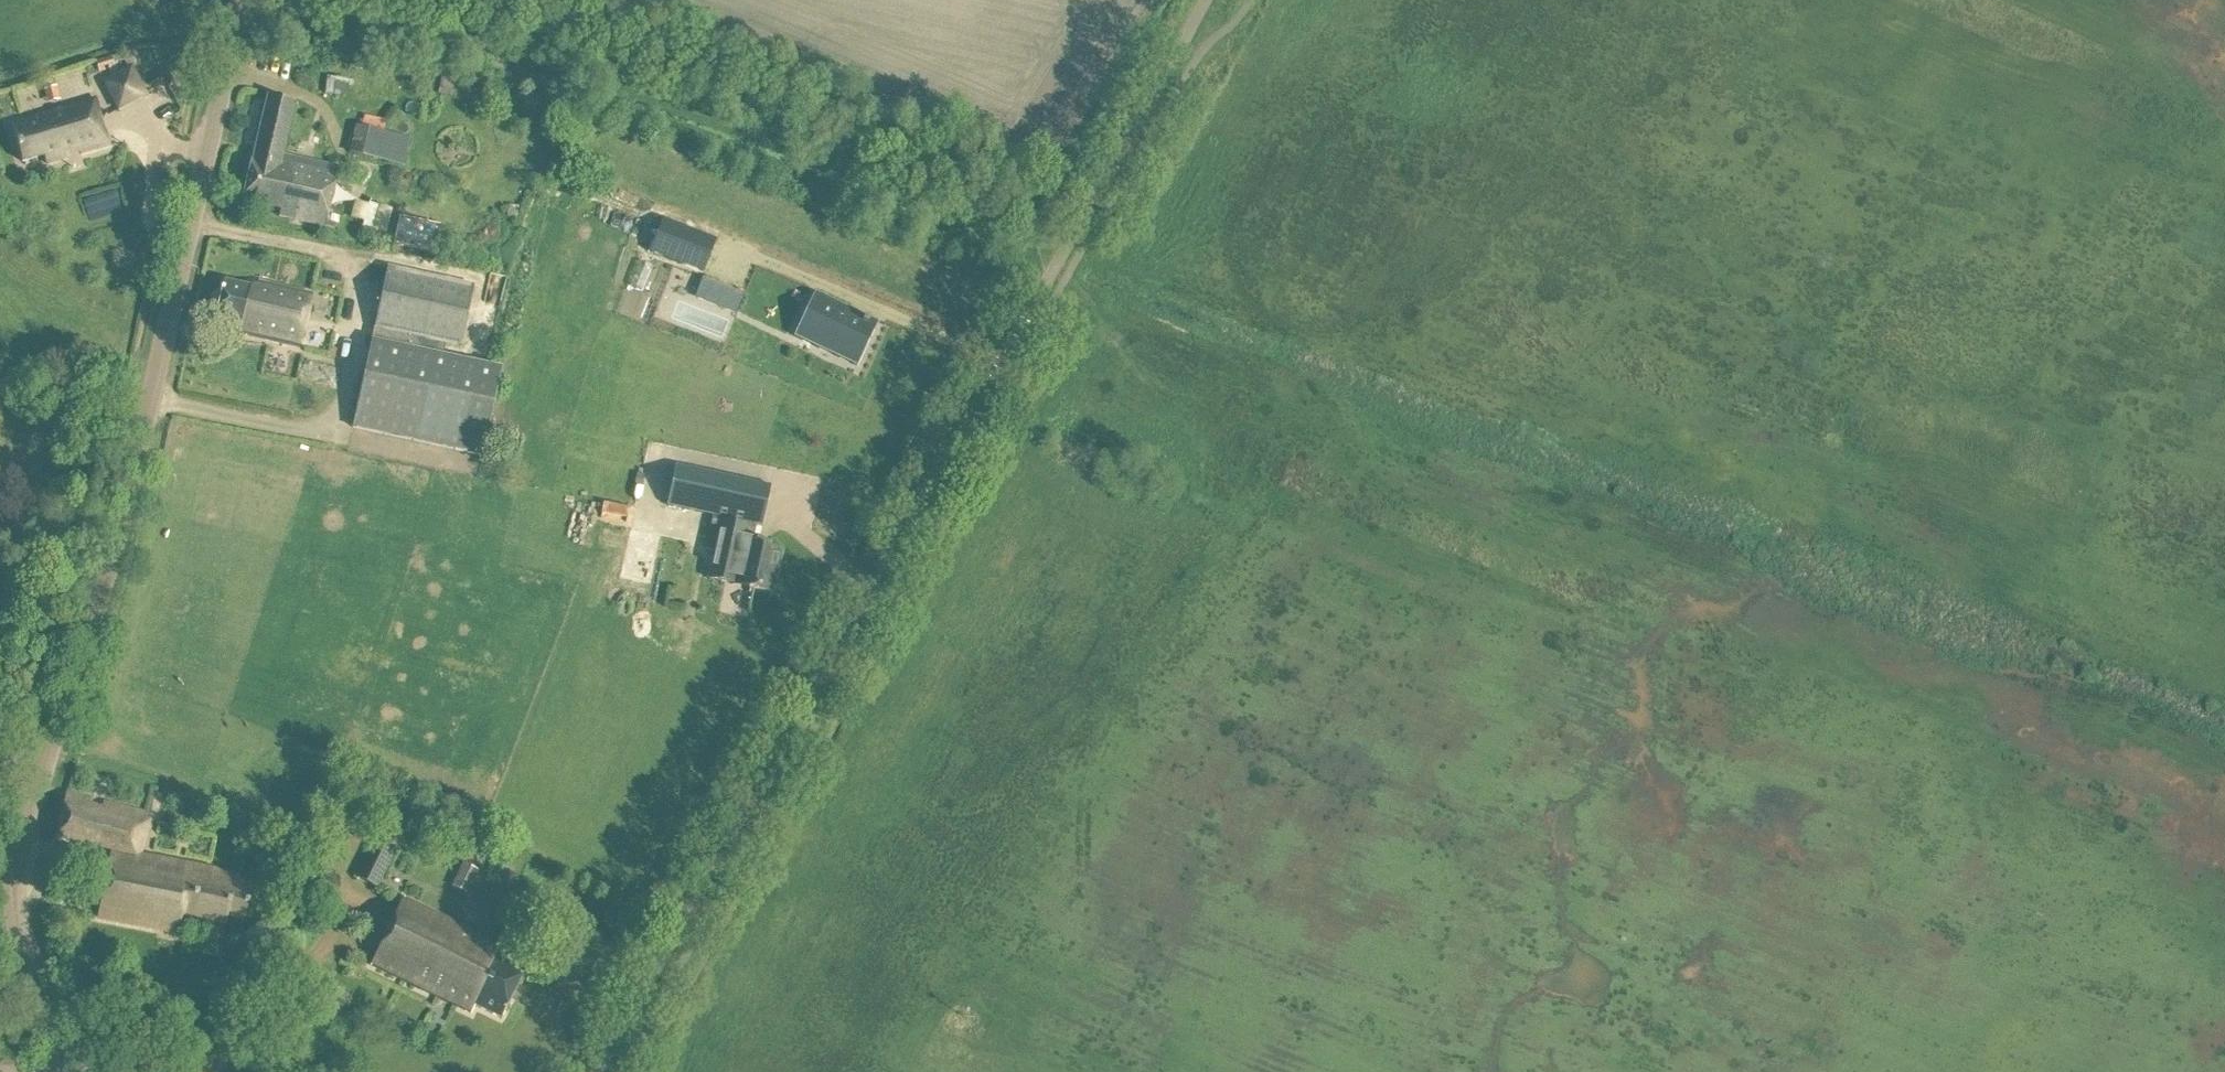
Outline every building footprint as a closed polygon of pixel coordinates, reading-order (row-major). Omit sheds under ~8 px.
[(111,58),(95,63),(99,74),(114,69),(111,58)] [(323,65),(320,79),(332,82),(329,97),(381,109),(388,81),(323,65)] [(105,84),(120,112),(148,98),(133,69),(105,84)] [(441,74),(437,97),(476,103),(480,80),(441,74)] [(44,92),(47,106),(60,103),(56,89),(44,92)] [(339,170),(285,158),(297,105),(271,99),(256,165),(253,164),(244,204),(282,213),(280,220),(325,230),(339,170)] [(23,165),(45,159),(48,167),(111,149),(97,102),(12,126),(23,165)] [(404,168),(410,141),(383,135),(386,122),(364,117),(361,130),(355,128),(349,156),(404,168)] [(347,204),(348,224),(389,223),(388,203),(347,204)] [(393,245),(436,254),(441,227),(399,218),(398,218),(392,245),(393,245)] [(684,261),(695,234),(662,220),(651,248),(649,253),(682,266),(684,261)] [(352,431),(483,459),(502,371),(442,358),(445,346),(461,349),(474,288),(388,269),(352,431)] [(299,351),(311,297),(258,285),(251,291),(224,285),(215,326),(240,331),(238,337),(299,351)] [(676,352),(781,372),(792,313),(663,288),(656,329),(679,333),(676,352)] [(857,368),(878,324),(815,293),(793,338),(857,368)] [(744,510),(764,405),(564,367),(554,420),(625,433),(622,449),(653,455),(647,488),(640,487),(639,490),(744,510)] [(747,539),(753,513),(716,505),(707,549),(740,556),(734,585),(775,594),(784,553),(755,547),(756,541),(747,539)] [(181,914),(201,919),(228,925),(230,917),(248,921),(255,887),(215,879),(216,873),(200,870),(199,873),(134,859),(144,813),(104,804),(103,807),(92,805),(93,800),(65,794),(55,840),(113,853),(99,919),(176,936),(181,914)] [(376,889),(395,850),(373,839),(354,878),(376,889)] [(502,1022),(527,973),(502,960),(505,954),(486,944),(487,942),(405,900),(371,967),(472,1018),(477,1009),(502,1022)]
